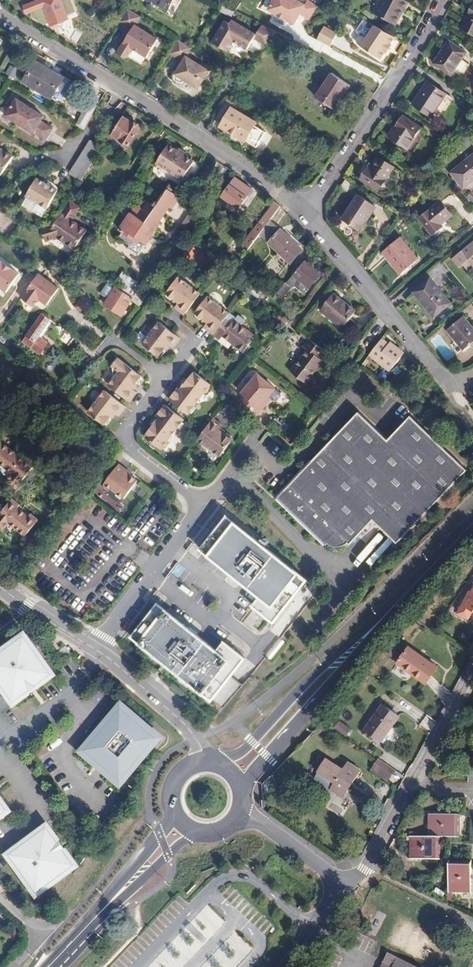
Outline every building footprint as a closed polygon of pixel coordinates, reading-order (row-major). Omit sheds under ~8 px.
[(172,0),(148,0),(167,9),(172,0)] [(293,0),(268,0),(265,5),(274,11),(273,13),(282,19),(283,17),(291,22),(296,14),(305,20),(313,8),(304,2),(302,6),(293,0)] [(404,4),(396,0),(379,0),(370,15),(390,27),(404,4)] [(133,24),(138,15),(124,7),(116,21),(129,28),(131,30),(128,36),(124,36),(120,44),(121,47),(126,51),(129,50),(131,47),(145,56),(156,38),(133,24)] [(226,17),(229,12),(219,7),(216,12),(226,17)] [(464,32),(472,36),(472,14),(464,32)] [(230,22),(225,20),(211,43),(229,54),(236,41),(246,47),(254,35),(266,43),(273,32),(262,25),(257,34),(232,18),(230,22)] [(380,53),(385,45),(384,44),(388,37),(368,26),(360,38),(357,35),(353,36),(350,41),(351,43),(355,46),(354,47),(374,59),(379,52),(380,53)] [(325,47),(333,34),(319,27),(312,40),(325,47)] [(187,55),(192,47),(179,39),(170,53),(183,60),(185,61),(182,67),(179,68),(174,76),(175,79),(180,83),(183,82),(185,79),(199,88),(210,70),(187,55)] [(452,79),(467,57),(449,44),(434,66),(452,79)] [(54,102),(66,83),(35,63),(23,81),(54,102)] [(331,106),(347,82),(329,70),(313,93),(331,106)] [(438,125),(451,105),(445,101),(447,97),(429,84),(412,108),(438,125)] [(260,125),(235,108),(240,103),(231,98),(217,117),(225,123),(222,126),(247,141),(260,125)] [(43,125),(47,120),(20,102),(8,119),(35,138),(36,136),(46,143),(54,133),(43,125)] [(125,145),(136,128),(122,119),(111,135),(125,145)] [(408,152),(421,133),(403,121),(390,140),(408,152)] [(78,182),(99,148),(88,141),(66,175),(78,182)] [(193,160),(183,153),(182,155),(173,149),(175,147),(168,142),(155,160),(181,178),(193,160)] [(183,153),(185,151),(176,145),(175,147),(173,149),(182,155),(183,153)] [(15,161),(0,150),(0,179),(1,180),(15,161)] [(472,184),(472,157),(450,176),(464,192),(472,184)] [(380,193),(395,170),(379,160),(371,172),(370,171),(363,182),(380,193)] [(41,211),(53,193),(34,180),(21,198),(41,211)] [(355,187),(348,182),(342,189),(349,194),(355,187)] [(246,203),(253,195),(237,183),(224,200),(239,212),(239,217),(245,222),(254,210),(246,203)] [(132,255),(175,196),(166,189),(152,207),(145,201),(138,209),(133,205),(114,230),(117,233),(113,238),(124,246),(122,248),(132,255)] [(41,211),(21,198),(15,206),(35,220),(41,211)] [(361,233),(378,210),(362,199),(345,222),(361,233)] [(78,228),(70,222),(78,209),(66,201),(50,225),(71,237),(78,228)] [(267,219),(276,207),(269,202),(240,243),(247,248),(257,234),(267,219)] [(441,228),(452,218),(440,204),(419,222),(434,239),(443,230),(441,228)] [(12,219),(3,214),(0,220),(0,224),(7,228),(12,219)] [(268,243),(280,231),(267,219),(257,234),(268,243)] [(71,254),(85,233),(78,228),(71,237),(50,225),(50,226),(37,229),(40,243),(55,242),(71,254)] [(290,263),(301,251),(280,231),(268,243),(290,263)] [(400,276),(418,262),(400,240),(382,254),(400,276)] [(259,257),(265,249),(254,242),(249,250),(259,257)] [(454,261),(461,269),(469,262),(472,267),(472,245),(454,261)] [(207,258),(203,255),(205,252),(199,248),(197,251),(191,246),(185,254),(200,266),(207,258)] [(299,295),(315,276),(300,262),(289,275),(295,280),(289,286),(299,295)] [(19,277),(0,263),(0,291),(5,295),(19,277)] [(71,287),(82,273),(75,267),(64,282),(71,287)] [(55,292),(34,276),(32,280),(54,293),(55,292)] [(182,316),(197,295),(176,279),(165,295),(165,300),(168,302),(172,300),(178,304),(175,308),(174,310),(182,316)] [(54,293),(32,280),(19,297),(33,307),(36,302),(44,307),(54,293)] [(258,304),(267,293),(254,282),(244,293),(258,304)] [(281,296),(288,288),(282,282),(274,291),(281,296)] [(451,306),(431,282),(414,295),(434,320),(451,306)] [(106,299),(114,288),(107,283),(99,293),(106,299)] [(129,297),(114,288),(106,299),(103,303),(119,314),(131,298),(129,297)] [(142,296),(134,291),(129,297),(131,298),(138,303),(142,296)] [(80,313),(89,302),(78,294),(69,305),(80,313)] [(340,330),(353,313),(329,296),(317,312),(340,330)] [(33,307),(19,297),(17,301),(30,310),(33,307)] [(222,319),(225,314),(203,298),(191,313),(192,318),(195,321),(199,317),(206,323),(203,327),(202,328),(211,335),(216,327),(222,319)] [(38,356),(50,339),(41,332),(48,321),(40,315),(20,343),(38,356)] [(203,327),(206,323),(199,317),(195,321),(203,327)] [(230,325),(222,319),(216,327),(211,335),(217,340),(220,337),(240,353),(253,337),(233,321),(230,325)] [(463,319),(447,332),(465,353),(472,346),(472,332),(463,319)] [(173,348),(180,340),(159,322),(141,344),(157,357),(161,357),(163,354),(162,350),(167,344),(171,347),(173,348)] [(73,339),(60,330),(56,336),(65,343),(67,340),(70,342),(73,339)] [(387,373),(402,355),(391,346),(389,348),(386,346),(379,340),(366,356),(387,373)] [(166,353),(171,347),(167,344),(162,350),(166,353)] [(308,391),(326,369),(321,365),(328,358),(312,346),(306,353),(310,357),(292,378),(308,391)] [(133,391),(136,387),(141,386),(143,383),(143,380),(120,361),(113,369),(120,375),(110,388),(130,404),(138,395),(135,393),(133,391)] [(256,374),(233,400),(255,418),(266,405),(262,402),(273,389),(256,374)] [(189,420),(206,398),(210,398),(212,395),(211,392),(213,389),(196,377),(182,395),(179,392),(169,404),(189,420)] [(119,419),(126,410),(106,393),(90,414),(105,427),(109,426),(111,424),(111,420),(115,415),(117,417),(119,419)] [(463,456),(405,401),(384,425),(354,397),(282,471),(335,521),(336,520),(341,522),(347,522),(353,521),(355,519),(357,520),(370,507),(394,529),(463,456)] [(169,446),(185,425),(165,409),(156,421),(161,424),(158,427),(156,427),(151,433),(153,434),(147,442),(163,454),(164,453),(168,453),(169,451),(169,446)] [(219,456),(231,442),(231,437),(228,434),(226,435),(224,438),(217,432),(219,429),(222,426),(213,419),(197,441),(219,456)] [(226,435),(219,429),(217,432),(224,438),(226,435)] [(4,438),(0,443),(0,457),(15,470),(10,477),(19,484),(36,464),(24,454),(16,447),(4,438)] [(27,450),(19,444),(16,447),(24,454),(27,450)] [(121,501),(134,483),(128,478),(121,473),(123,470),(116,465),(101,485),(109,491),(121,501)] [(109,491),(101,485),(98,488),(106,494),(109,491)] [(41,517),(33,510),(30,513),(21,505),(23,502),(14,494),(0,512),(0,523),(5,527),(11,520),(27,533),(41,517)] [(309,582),(228,517),(202,549),(261,597),(252,607),(274,625),(309,582)] [(465,603),(472,609),(472,591),(465,603)] [(217,651),(159,606),(133,640),(212,702),(247,657),(226,641),(217,651)] [(54,673),(25,632),(0,650),(0,686),(12,703),(54,673)] [(436,668),(408,647),(396,662),(423,683),(436,668)] [(377,739),(395,716),(381,704),(362,728),(377,739)] [(165,743),(130,705),(84,747),(119,784),(165,743)] [(426,716),(421,726),(431,731),(436,721),(426,716)] [(345,737),(351,730),(340,720),(334,726),(345,737)] [(334,785),(344,772),(326,760),(317,773),(334,785)] [(395,772),(379,761),(372,771),(387,783),(395,772)] [(9,810),(0,797),(0,817),(9,810)] [(428,833),(439,833),(457,834),(458,811),(429,810),(428,833)] [(75,865),(46,824),(4,854),(34,895),(75,865)] [(439,833),(428,833),(410,833),(409,855),(438,856),(439,833)] [(470,890),(470,860),(447,859),(446,888),(470,890)] [(205,922),(214,912),(207,906),(198,916),(205,922)] [(383,955),(376,966),(405,966),(383,955)]
